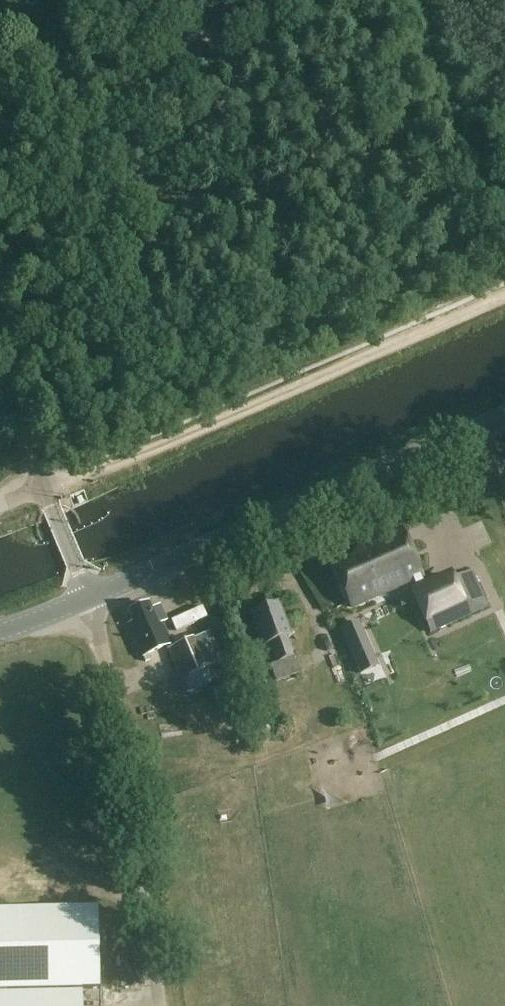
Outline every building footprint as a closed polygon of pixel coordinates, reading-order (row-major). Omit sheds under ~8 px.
[(423,578),(404,529),(360,547),(352,560),(334,568),(350,608),(423,578)] [(470,615),(454,579),(415,597),(430,632),(470,615)] [(291,638),(278,603),(251,613),(263,648),(270,646),(276,664),(270,667),(276,682),(299,674),(287,639),(291,638)] [(151,611),(148,605),(129,613),(134,624),(130,626),(145,663),(168,653),(185,695),(211,684),(192,640),(172,648),(162,624),(167,622),(160,607),(151,611)] [(100,990),(98,908),(0,910),(0,992),(100,990)]
